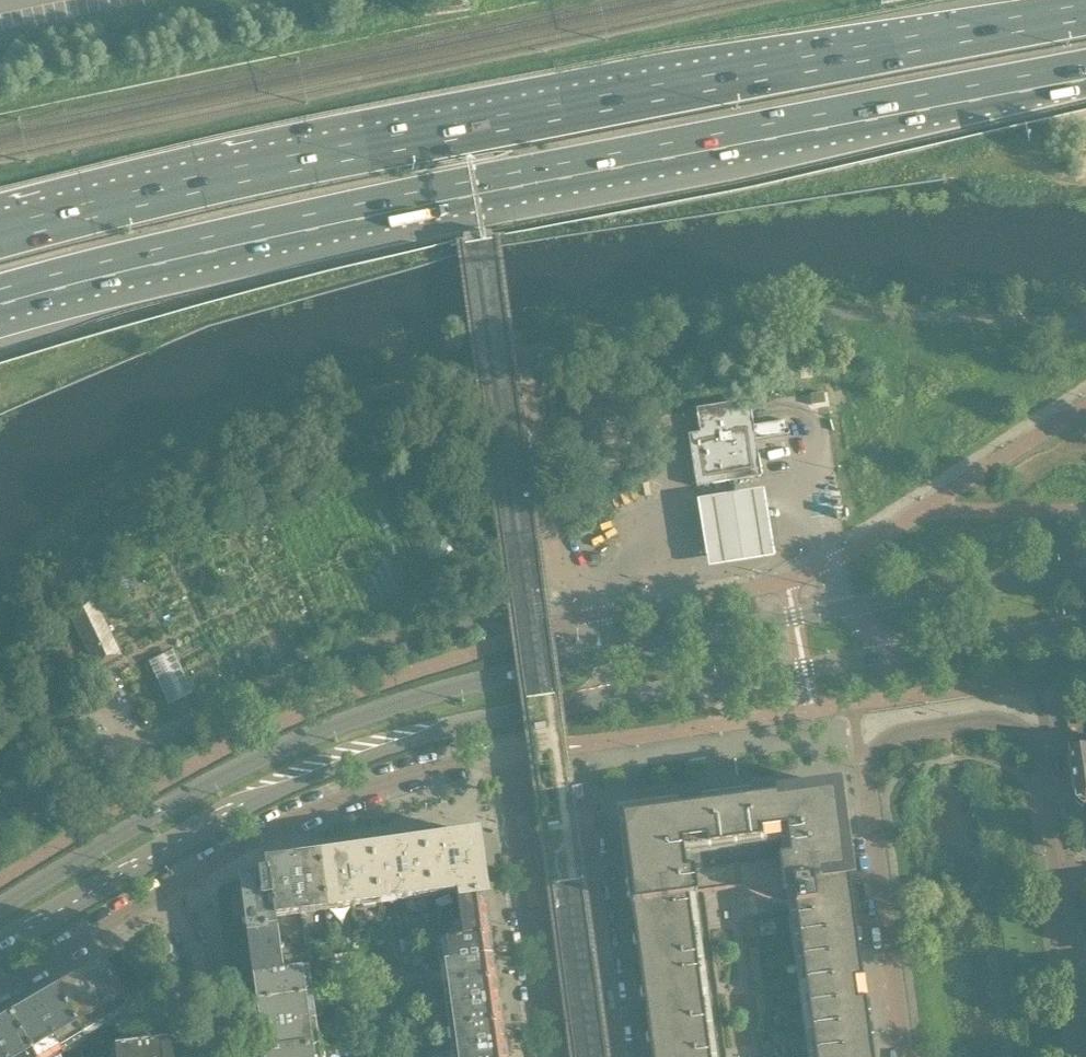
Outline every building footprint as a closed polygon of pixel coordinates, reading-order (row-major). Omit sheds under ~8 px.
[(698,423),(700,433),(688,435),(696,487),(761,476),(751,413),(749,400),(696,409),(698,423)] [(762,489),(697,500),(708,567),(773,557),(762,489)] [(531,531),(525,492),(499,496),(504,535),(531,531)] [(121,656),(93,598),(67,611),(95,668),(121,656)] [(170,702),(194,691),(174,647),(150,659),(170,702)] [(1072,749),(1080,801),(1085,806),(1085,747),(1072,749)] [(704,894),(740,889),(742,890),(748,894),(755,898),(763,901),(770,903),(778,904),(786,905),(794,905),(802,904),(809,903),(817,901),(825,898),(832,895),(839,891),(844,887),(842,876),(847,875),(847,870),(844,853),(835,786),(753,797),(750,798),(740,799),(714,803),(703,804),(701,804),(618,815),(627,883),(630,900),(630,904),(634,935),(635,937),(636,946),(639,968),(642,990),(643,998),(643,1000),(648,1033),(648,1035),(649,1043),(651,1056),(726,1056),(704,894)] [(447,838),(455,892),(456,895),(483,892),(475,834),(447,838)] [(447,838),(438,839),(435,837),(427,838),(425,841),(421,842),(428,896),(455,892),(447,838)] [(408,843),(395,845),(403,899),(428,896),(421,842),(420,842),(417,840),(410,841),(408,843)] [(576,870),(572,842),(548,846),(552,873),(576,870)] [(395,845),(385,846),(383,844),(375,845),(373,848),(369,849),(376,903),(403,899),(395,845)] [(357,848),(356,851),(343,852),(350,906),(376,903),(369,849),(368,849),(365,847),(357,848)] [(343,852),(333,854),(331,851),(323,852),(321,855),(317,856),(325,910),(350,906),(343,852)] [(305,855),(304,858),(291,860),(299,913),(325,910),(317,856),(316,856),(313,854),(305,855)] [(291,860),(282,861),(266,863),(267,869),(265,870),(272,917),(276,916),(299,913),(291,860)] [(258,877),(242,879),(249,929),(277,926),(276,916),(272,917),(265,870),(257,871),(258,877)] [(588,957),(576,870),(552,873),(563,959),(588,957)] [(869,1037),(872,1036),(870,1026),(868,1026),(866,1013),(869,1013),(867,1002),(864,1003),(856,943),(859,943),(858,932),(855,932),(851,904),(847,875),(842,876),(844,887),(839,891),(832,895),(825,898),(817,901),(809,903),(802,904),(794,905),(795,914),(815,1056),(872,1056),(869,1037)] [(489,936),(483,892),(456,895),(458,912),(459,920),(459,922),(458,922),(448,933),(449,941),(489,936)] [(744,921),(747,938),(756,937),(754,919),(744,921)] [(294,956),(287,947),(280,948),(280,941),(277,926),(249,929),(255,975),(296,970),(294,956)] [(422,943),(436,942),(435,933),(422,935),(422,943)] [(489,936),(449,941),(436,943),(439,963),(444,963),(491,956),(489,936)] [(402,969),(401,961),(394,962),(392,946),(384,947),(384,946),(371,947),(374,971),(381,969),(386,969),(387,971),(402,969)] [(748,949),(750,967),(760,965),(758,948),(748,949)] [(335,965),(360,962),(359,952),(333,955),(335,965)] [(491,956),(444,963),(439,963),(442,985),(494,978),(491,956)] [(592,985),(588,957),(563,959),(567,988),(592,985)] [(102,962),(86,971),(84,970),(70,978),(70,981),(57,989),(84,1036),(129,1010),(102,962)] [(762,984),(760,965),(750,967),(753,985),(762,984)] [(307,969),(296,970),(255,975),(257,986),(254,989),(255,996),(258,998),(259,1001),(310,994),(307,969)] [(384,992),(381,969),(374,971),(376,987),(377,992),(384,992)] [(376,987),(374,971),(367,971),(368,988),(376,987)] [(494,978),(442,985),(445,1007),(497,1000),(494,978)] [(597,1023),(592,985),(567,988),(572,1027),(597,1023)] [(380,1013),(377,992),(376,987),(368,988),(369,994),(372,994),(374,1014),(380,1013)] [(41,998),(39,997),(25,1005),(25,1007),(11,1016),(35,1056),(48,1056),(84,1036),(57,989),(41,998)] [(386,1014),(384,992),(377,992),(380,1013),(380,1015),(386,1014)] [(310,994),(259,1001),(259,1004),(256,1007),(257,1014),(261,1016),(262,1028),(314,1021),(310,994)] [(754,996),(757,1014),(766,1012),(764,994),(754,996)] [(497,1000),(445,1007),(448,1030),(500,1023),(497,1000)] [(769,1031),(766,1012),(757,1014),(759,1032),(769,1031)] [(383,1037),(380,1015),(380,1013),(374,1014),(377,1040),(383,1039),(383,1037)] [(388,1036),(386,1014),(380,1015),(383,1037),(388,1036)] [(11,1016),(0,1022),(0,1056),(35,1056),(11,1016)] [(314,1021),(262,1028),(266,1054),(317,1047),(314,1021)] [(500,1023),(448,1030),(451,1051),(503,1044),(500,1023)] [(597,1023),(572,1027),(576,1056),(601,1056),(597,1023)] [(116,1056),(169,1056),(167,1039),(114,1046),(116,1056)] [(383,1039),(377,1040),(379,1056),(385,1056),(383,1039)] [(762,1056),(772,1056),(770,1041),(760,1043),(762,1056)] [(451,1051),(451,1056),(505,1056),(503,1044),(451,1051)] [(266,1054),(266,1056),(319,1056),(317,1047),(266,1054)]
